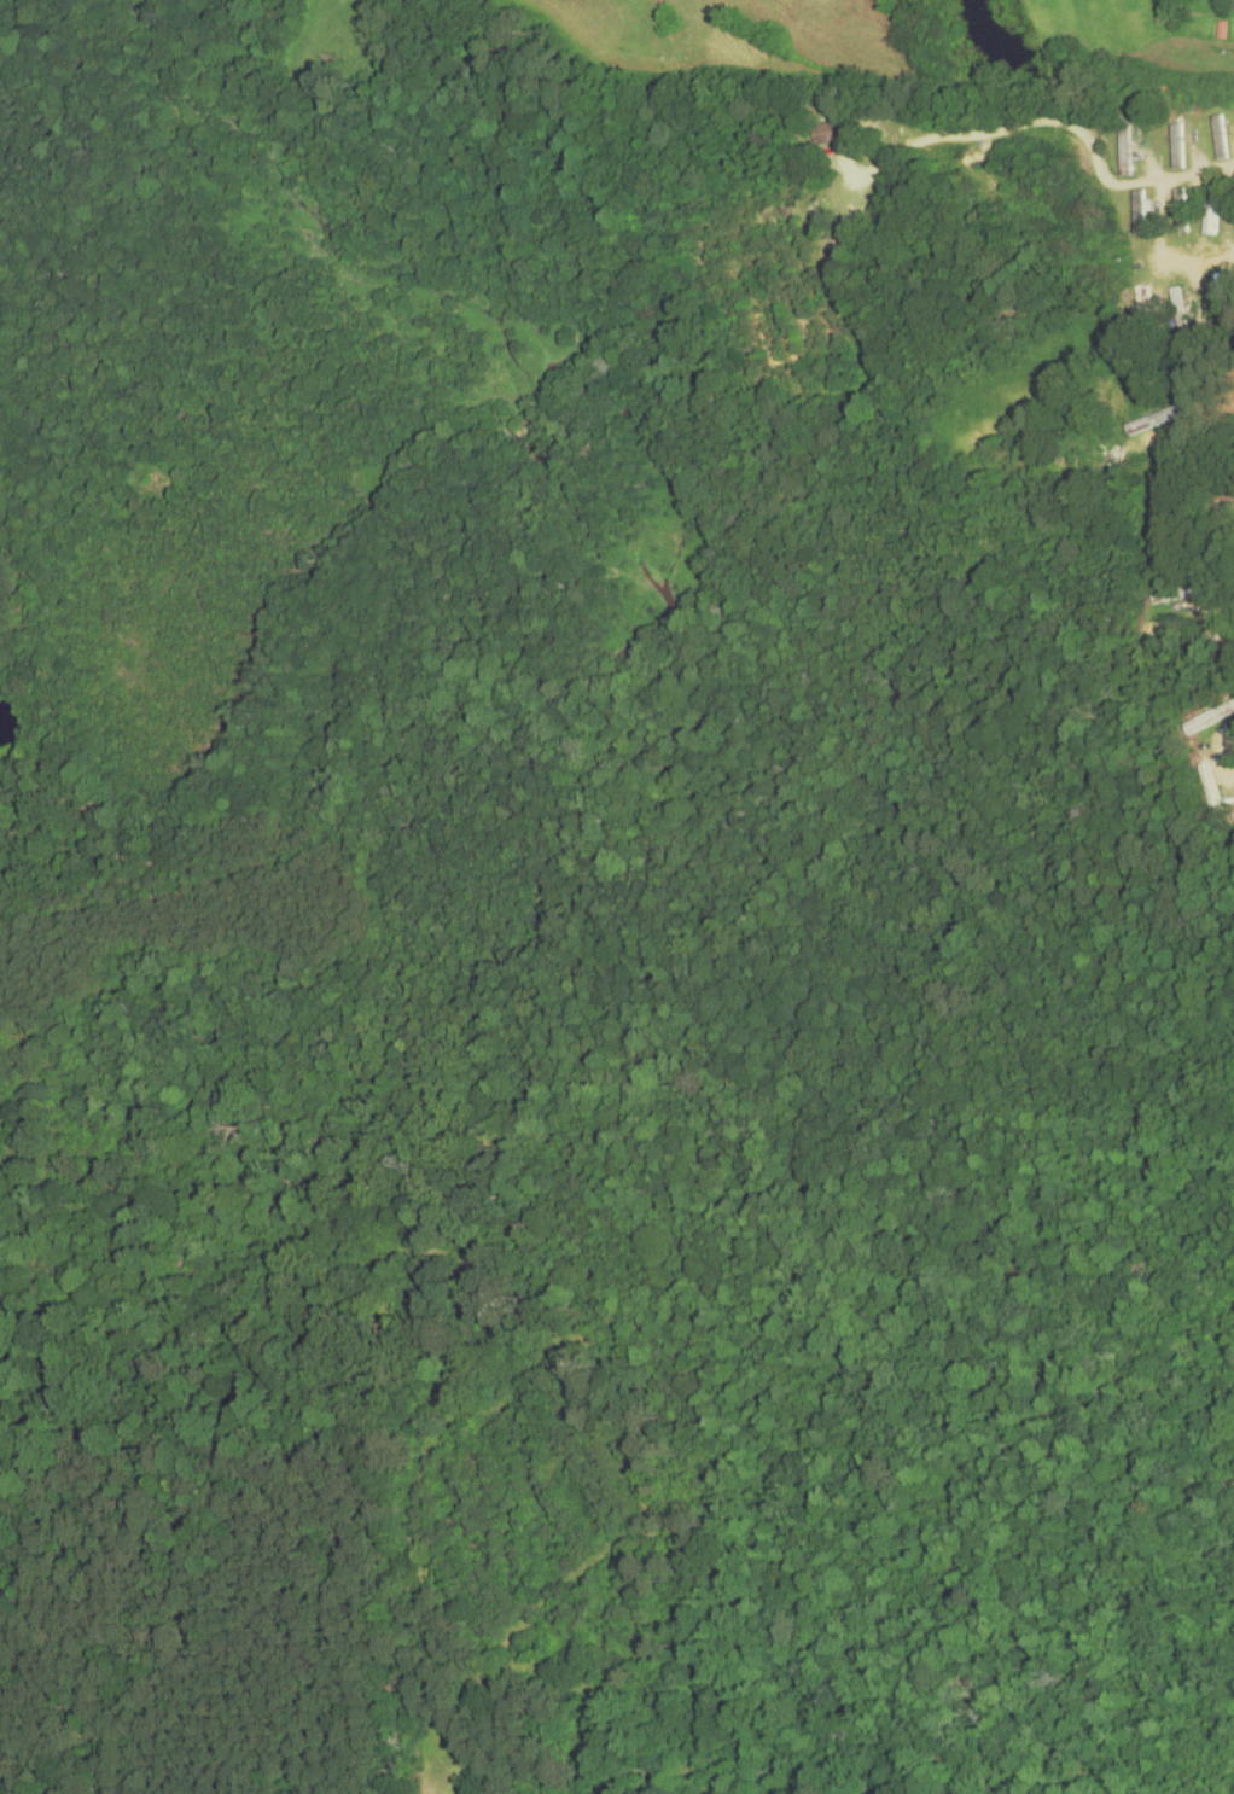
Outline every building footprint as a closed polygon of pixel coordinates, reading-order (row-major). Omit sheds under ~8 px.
[(1221,110),(1207,112),(1212,160),(1225,159),(1221,110)] [(1171,169),(1183,169),(1183,121),(1171,121),(1171,169)] [(809,131),(810,140),(843,138),(842,129),(809,131)] [(1118,177),(1130,176),(1126,130),(1113,131),(1118,177)] [(1217,236),(1217,185),(1203,185),(1203,236),(1217,236)] [(1144,193),(1133,193),(1133,235),(1144,235),(1144,193)] [(1189,237),(1189,195),(1177,195),(1177,237),(1189,237)] [(1212,278),(1214,299),(1225,298),(1223,276),(1212,278)] [(1169,291),(1178,336),(1189,333),(1180,288),(1169,291)] [(1121,298),(1121,329),(1133,329),(1133,298),(1121,298)] [(1131,427),(1184,414),(1182,404),(1129,417),(1131,427)] [(1223,485),(1223,506),(1233,506),(1233,485),(1223,485)] [(1194,585),(1148,596),(1151,607),(1197,596),(1194,585)] [(1183,730),(1217,725),(1215,715),(1182,720),(1183,730)]
